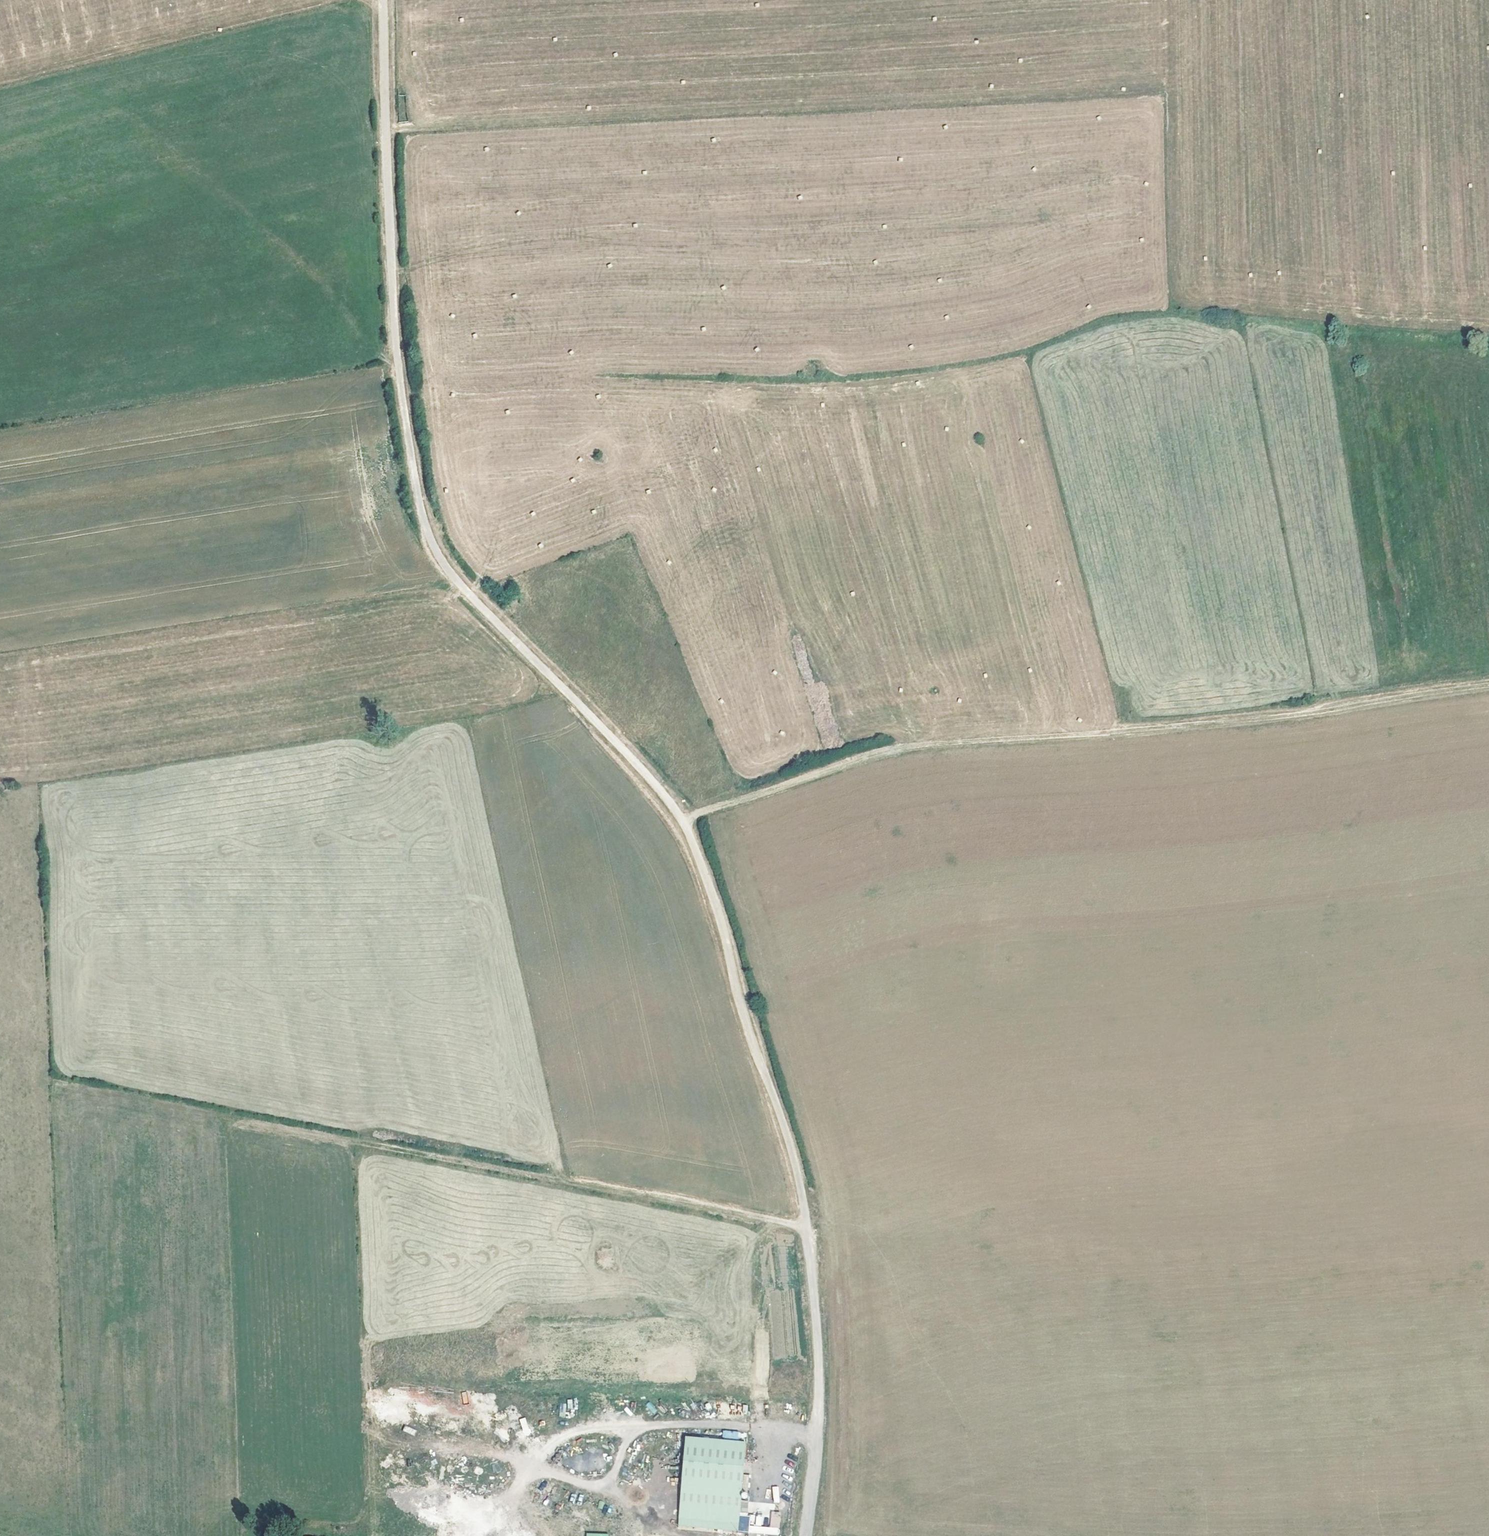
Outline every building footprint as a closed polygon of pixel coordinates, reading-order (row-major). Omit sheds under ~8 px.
[(576,1410),(576,1399),(567,1399),(568,1410),(576,1410)] [(525,1417),(519,1419),(524,1434),(530,1432),(525,1417)] [(403,1431),(414,1436),(417,1430),(405,1425),(403,1431)] [(747,1443),(687,1438),(678,1528),(738,1534),(747,1443)]
